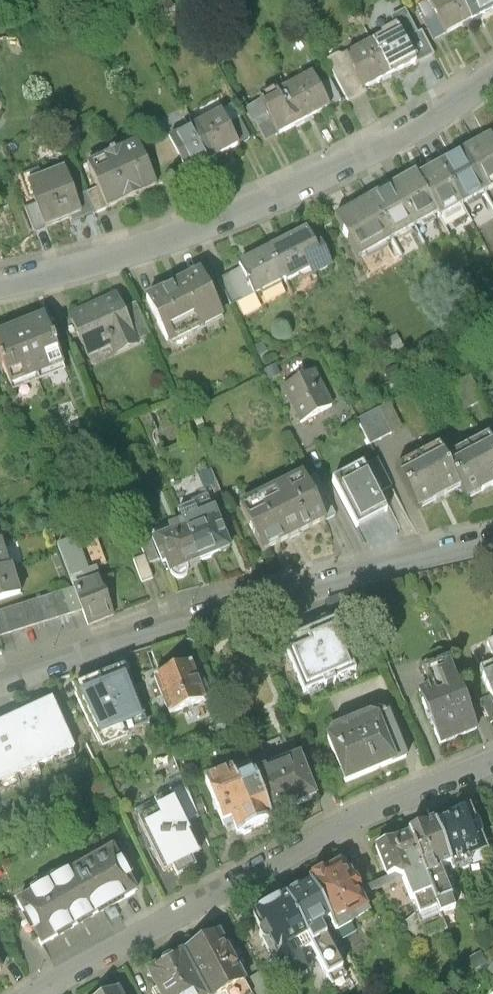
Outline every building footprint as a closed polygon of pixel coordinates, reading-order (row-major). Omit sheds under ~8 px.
[(484,12),(477,0),(445,0),(448,6),(459,26),(484,12)] [(484,12),(492,7),(492,0),(477,0),(484,12)] [(407,9),(412,17),(430,51),(432,55),(448,47),(435,24),(432,25),(420,3),(407,9)] [(435,13),(446,32),(459,26),(448,6),(435,13)] [(399,28),(388,33),(405,64),(430,51),(412,17),(397,25),(399,28)] [(388,33),(361,47),(378,79),(405,64),(388,33)] [(359,89),(378,79),(361,47),(360,45),(356,47),(352,46),(340,53),(359,89)] [(326,66),(300,80),(317,112),(344,98),(333,79),(326,66)] [(343,73),(333,79),(344,98),(354,93),(343,73)] [(292,126),(317,112),(300,80),(275,93),(292,126)] [(278,133),(292,126),(275,93),(260,101),(278,133)] [(235,103),(252,135),(263,129),(246,98),(235,103)] [(235,103),(209,117),(227,149),(252,135),(235,103)] [(201,163),(227,149),(209,117),(184,131),(201,163)] [(184,172),(201,163),(184,131),(171,138),(175,147),(171,149),(172,151),(182,169),(184,172)] [(473,146),(492,182),(492,135),(473,146)] [(111,181),(120,200),(169,176),(159,157),(150,137),(101,161),(111,181)] [(452,158),(473,195),(492,184),(492,182),(473,146),(452,158)] [(172,151),(159,157),(169,176),(182,169),(172,151)] [(59,216),(84,206),(95,202),(90,188),(77,158),(53,168),(51,163),(35,169),(43,188),(47,186),(59,216)] [(450,208),(473,195),(452,158),(429,171),(448,204),(450,208)] [(427,167),(403,181),(424,218),(448,204),(429,171),(427,167)] [(106,204),(120,200),(111,181),(98,185),(106,204)] [(402,230),(424,218),(403,181),(381,193),(402,230)] [(86,212),(106,204),(98,185),(90,188),(95,202),(84,206),(86,212)] [(369,249),(402,230),(381,193),(347,212),(369,249)] [(321,223),(284,241),(298,269),(299,271),(322,260),(324,267),(344,258),(335,233),(328,237),(321,223)] [(284,241),(254,256),(256,261),(268,285),(298,269),(284,241)] [(243,297),(268,285),(256,261),(231,273),(243,297)] [(213,264),(159,289),(161,293),(170,313),(179,332),(233,308),(213,264)] [(131,287),(84,308),(101,346),(124,336),(128,345),(153,334),(152,332),(137,300),(131,287)] [(161,293),(150,298),(159,318),(170,313),(161,293)] [(149,295),(137,300),(152,332),(163,327),(159,318),(150,298),(149,295)] [(57,311),(31,321),(50,370),(76,360),(57,311)] [(24,380),(50,370),(31,321),(5,331),(24,380)] [(417,339),(410,326),(397,333),(403,346),(417,339)] [(416,369),(411,358),(398,364),(404,375),(416,369)] [(329,362),(296,379),(313,413),(346,396),(329,362)] [(463,380),(475,403),(492,394),(492,386),(485,369),(463,380)] [(404,395),(371,412),(384,436),(417,419),(404,395)] [(459,454),(472,480),(479,493),(492,485),(492,436),(459,454)] [(453,441),(411,463),(431,501),(472,480),(459,454),(453,441)] [(381,457),(395,484),(405,479),(391,451),(381,457)] [(377,458),(345,474),(369,520),(401,504),(377,458)] [(330,469),(319,475),(338,513),(350,507),(330,469)] [(316,470),(254,503),(276,545),(338,513),(319,475),(316,470)] [(230,501),(212,509),(208,498),(193,504),(197,515),(213,553),(246,540),(230,501)] [(13,536),(5,509),(2,510),(0,510),(0,540),(13,536)] [(184,566),(213,553),(197,515),(184,520),(187,527),(168,535),(175,552),(177,551),(184,566)] [(72,540),(88,583),(99,579),(95,567),(119,558),(107,527),(72,540)] [(160,557),(171,553),(163,531),(152,535),(157,550),(160,557)] [(24,561),(16,535),(13,536),(0,540),(0,568),(24,561)] [(166,572),(160,557),(157,550),(146,554),(155,576),(166,572)] [(24,561),(0,568),(0,598),(34,588),(26,560),(24,561)] [(99,579),(88,583),(96,604),(101,618),(126,609),(113,574),(99,579)] [(88,583),(4,609),(11,631),(96,604),(88,583)] [(356,672),(334,621),(288,640),(292,648),(285,651),(303,694),(324,685),(324,687),(335,683),(334,681),(356,672)] [(443,683),(431,688),(453,739),(488,724),(458,654),(434,664),(443,683)] [(206,660),(170,674),(183,709),(220,696),(206,660)] [(97,680),(80,687),(106,747),(130,736),(128,731),(151,722),(128,668),(110,675),(113,680),(100,686),(97,680)] [(66,696),(8,723),(30,769),(88,742),(66,696)] [(404,707),(390,712),(408,757),(422,751),(404,707)] [(408,757),(390,712),(382,711),(344,726),(342,732),(338,733),(356,778),(408,757)] [(30,769),(8,723),(0,726),(0,783),(30,769)] [(312,752),(264,772),(282,815),(330,795),(312,752)] [(260,762),(217,780),(235,822),(239,820),(244,818),(249,829),(282,815),(264,772),(260,762)] [(165,821),(149,829),(171,874),(216,852),(189,797),(160,811),(165,821)] [(468,811),(434,825),(451,866),(484,853),(483,849),(477,834),(468,811)] [(434,825),(408,835),(437,909),(440,917),(454,911),(438,871),(451,866),(434,825)] [(477,834),(483,849),(492,845),(492,840),(489,829),(477,834)] [(408,835),(372,849),(384,879),(393,876),(396,883),(401,881),(409,901),(411,900),(418,916),(437,909),(408,835)] [(127,846),(31,899),(43,919),(55,942),(141,895),(151,889),(127,846)] [(343,867),(311,883),(332,922),(338,934),(357,924),(352,916),(365,909),(343,867)] [(311,883),(286,897),(307,937),(329,976),(343,969),(321,927),(332,922),(311,883)] [(286,897),(252,915),(262,933),(259,935),(271,959),(277,956),(291,982),(306,974),(291,945),(307,937),(286,897)] [(10,913),(0,901),(0,921),(10,913)] [(183,953),(206,993),(221,993),(225,992),(227,993),(248,993),(242,984),(245,982),(218,934),(183,953)] [(15,968),(4,955),(8,952),(0,941),(0,979),(15,968)] [(147,973),(156,991),(152,993),(206,993),(183,953),(147,973)]
